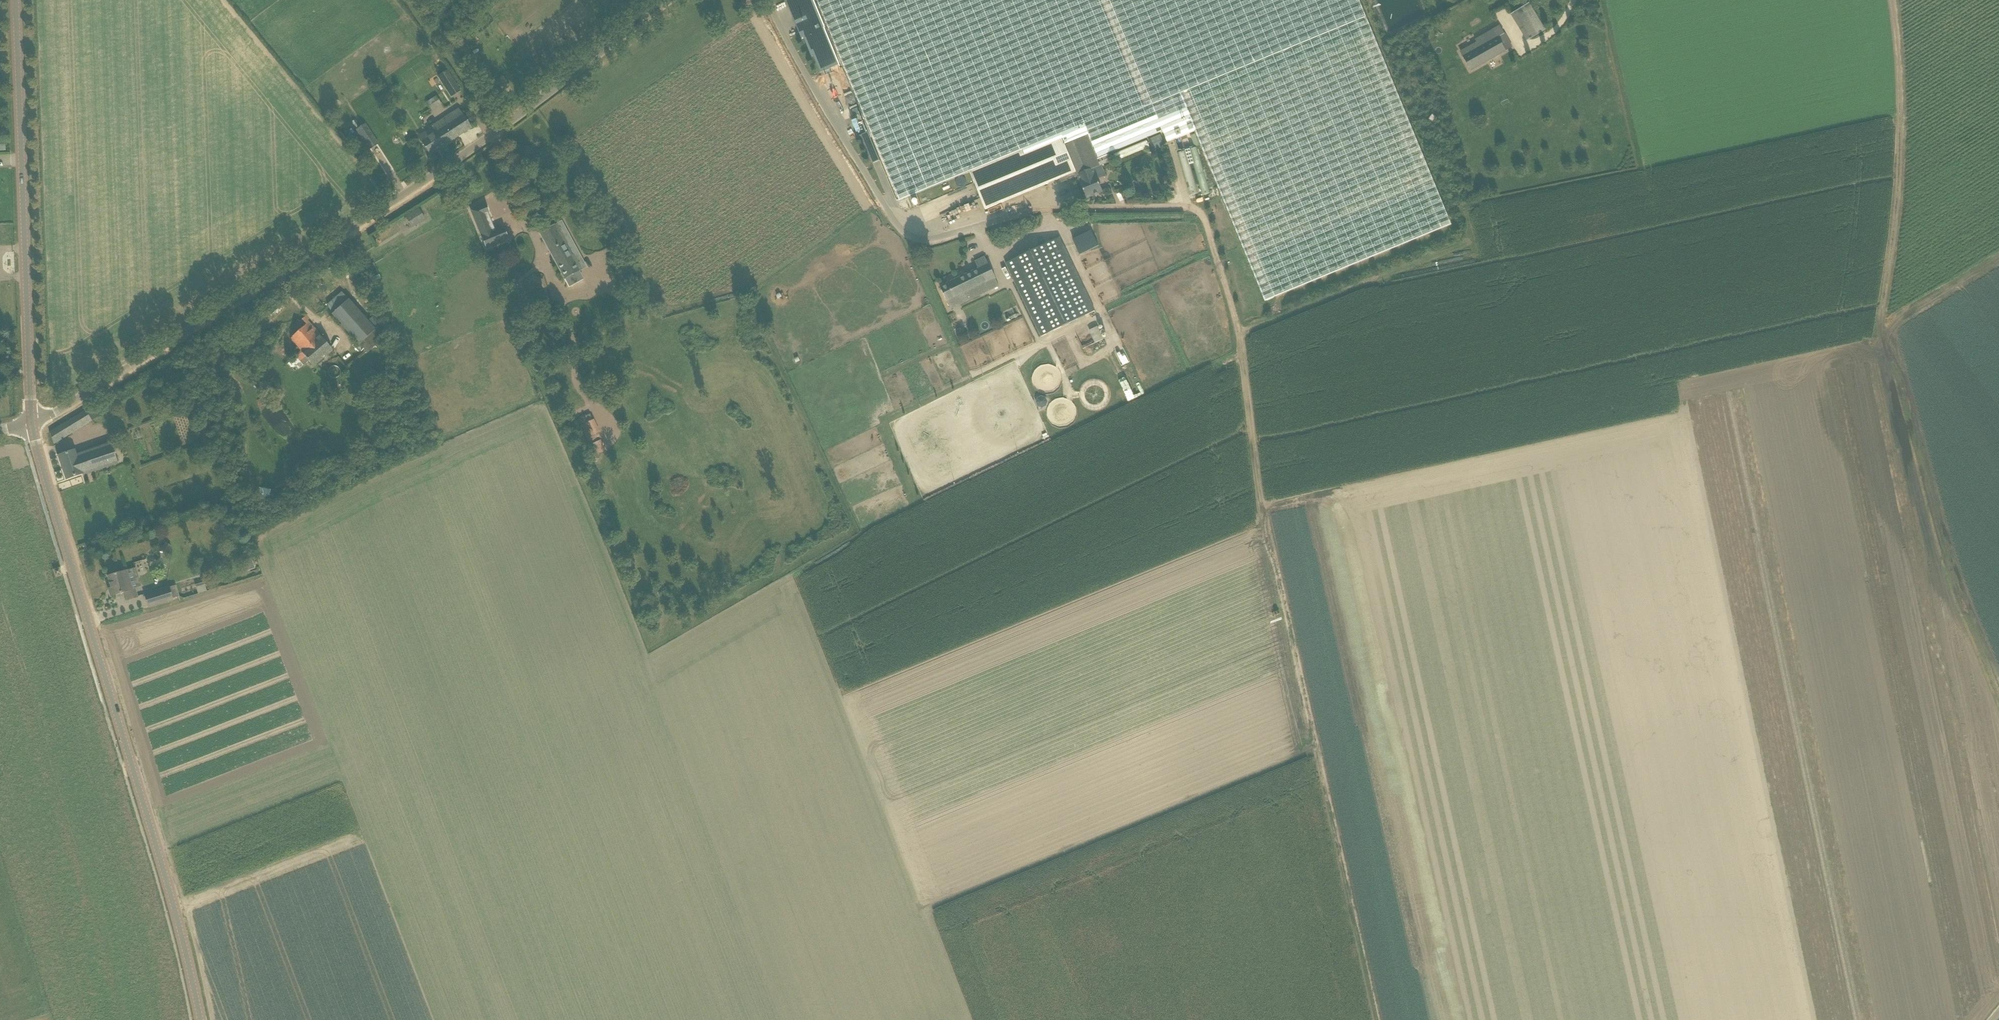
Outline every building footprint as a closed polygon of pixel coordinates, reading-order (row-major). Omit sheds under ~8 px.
[(812,57),(815,55),(813,49),(824,44),(826,48),(832,45),(826,29),(814,0),(789,0),(786,1),(799,33),(802,39),(804,38),(812,57)] [(898,202),(970,172),(1061,135),(1065,145),(1089,136),(1101,166),(1111,162),(1109,155),(1162,132),(1167,144),(1196,132),(1265,301),(1451,225),(1359,0),(815,0),(898,202)] [(1532,2),(1511,11),(1524,40),(1545,31),(1532,2)] [(1504,34),(1500,26),(1475,40),(1477,43),(1461,52),(1463,57),(1471,71),(1505,51),(1498,38),(1504,34)] [(438,76),(451,97),(461,91),(447,70),(438,76)] [(496,81),(489,86),(489,87),(496,96),(506,89),(498,79),(496,81)] [(436,123),(428,128),(433,134),(421,142),(429,155),(472,128),(459,109),(436,123)] [(356,131),(369,150),(378,144),(364,125),(356,131)] [(880,161),(869,133),(862,135),(873,163),(880,161)] [(1153,150),(1165,144),(1160,133),(1148,139),(1153,150)] [(1061,135),(970,172),(985,210),(1060,179),(1065,182),(1078,176),(1065,145),(1061,135)] [(1065,145),(1078,176),(1081,183),(1087,198),(1102,191),(1097,179),(1105,176),(1101,166),(1089,136),(1065,145)] [(419,208),(404,215),(410,227),(425,220),(419,208)] [(492,225),(489,218),(475,224),(491,261),(500,257),(495,246),(493,246),(490,237),(492,236),(488,227),(492,225)] [(554,225),(540,233),(539,233),(562,279),(580,270),(577,271),(572,259),(578,256),(561,222),(554,225)] [(1041,337),(1095,311),(1060,238),(1006,263),(1041,337)] [(978,269),(940,287),(947,302),(957,297),(961,305),(999,286),(985,257),(975,262),(978,269)] [(617,275),(625,287),(636,281),(628,268),(617,275)] [(348,299),(332,314),(359,345),(376,330),(348,299)] [(302,319),(281,338),(296,356),(301,352),(313,367),(332,351),(321,336),(319,338),(302,319)] [(1090,329),(1094,342),(1104,338),(1099,325),(1090,329)] [(1116,352),(1121,364),(1130,361),(1125,348),(1116,352)] [(1126,375),(1128,381),(1134,379),(1129,366),(1119,369),(1116,359),(1110,361),(1116,378),(1126,375)] [(1117,404),(1142,393),(1138,384),(1113,396),(1117,404)] [(1038,407),(1047,404),(1045,395),(1036,398),(1038,407)] [(50,433),(54,444),(90,422),(86,410),(50,433)] [(593,420),(580,426),(586,439),(598,433),(593,420)] [(112,444),(97,450),(77,456),(75,450),(58,456),(66,480),(118,462),(112,444)] [(270,493),(260,491),(258,500),(267,502),(270,493)] [(172,547),(166,542),(161,549),(167,554),(172,547)] [(131,589),(126,571),(108,576),(114,596),(126,592),(128,600),(137,597),(134,589),(131,589)] [(173,600),(169,588),(169,587),(145,594),(148,607),(173,600)] [(1971,1015),(1976,1013),(1970,998),(1966,1000),(1971,1015)]
